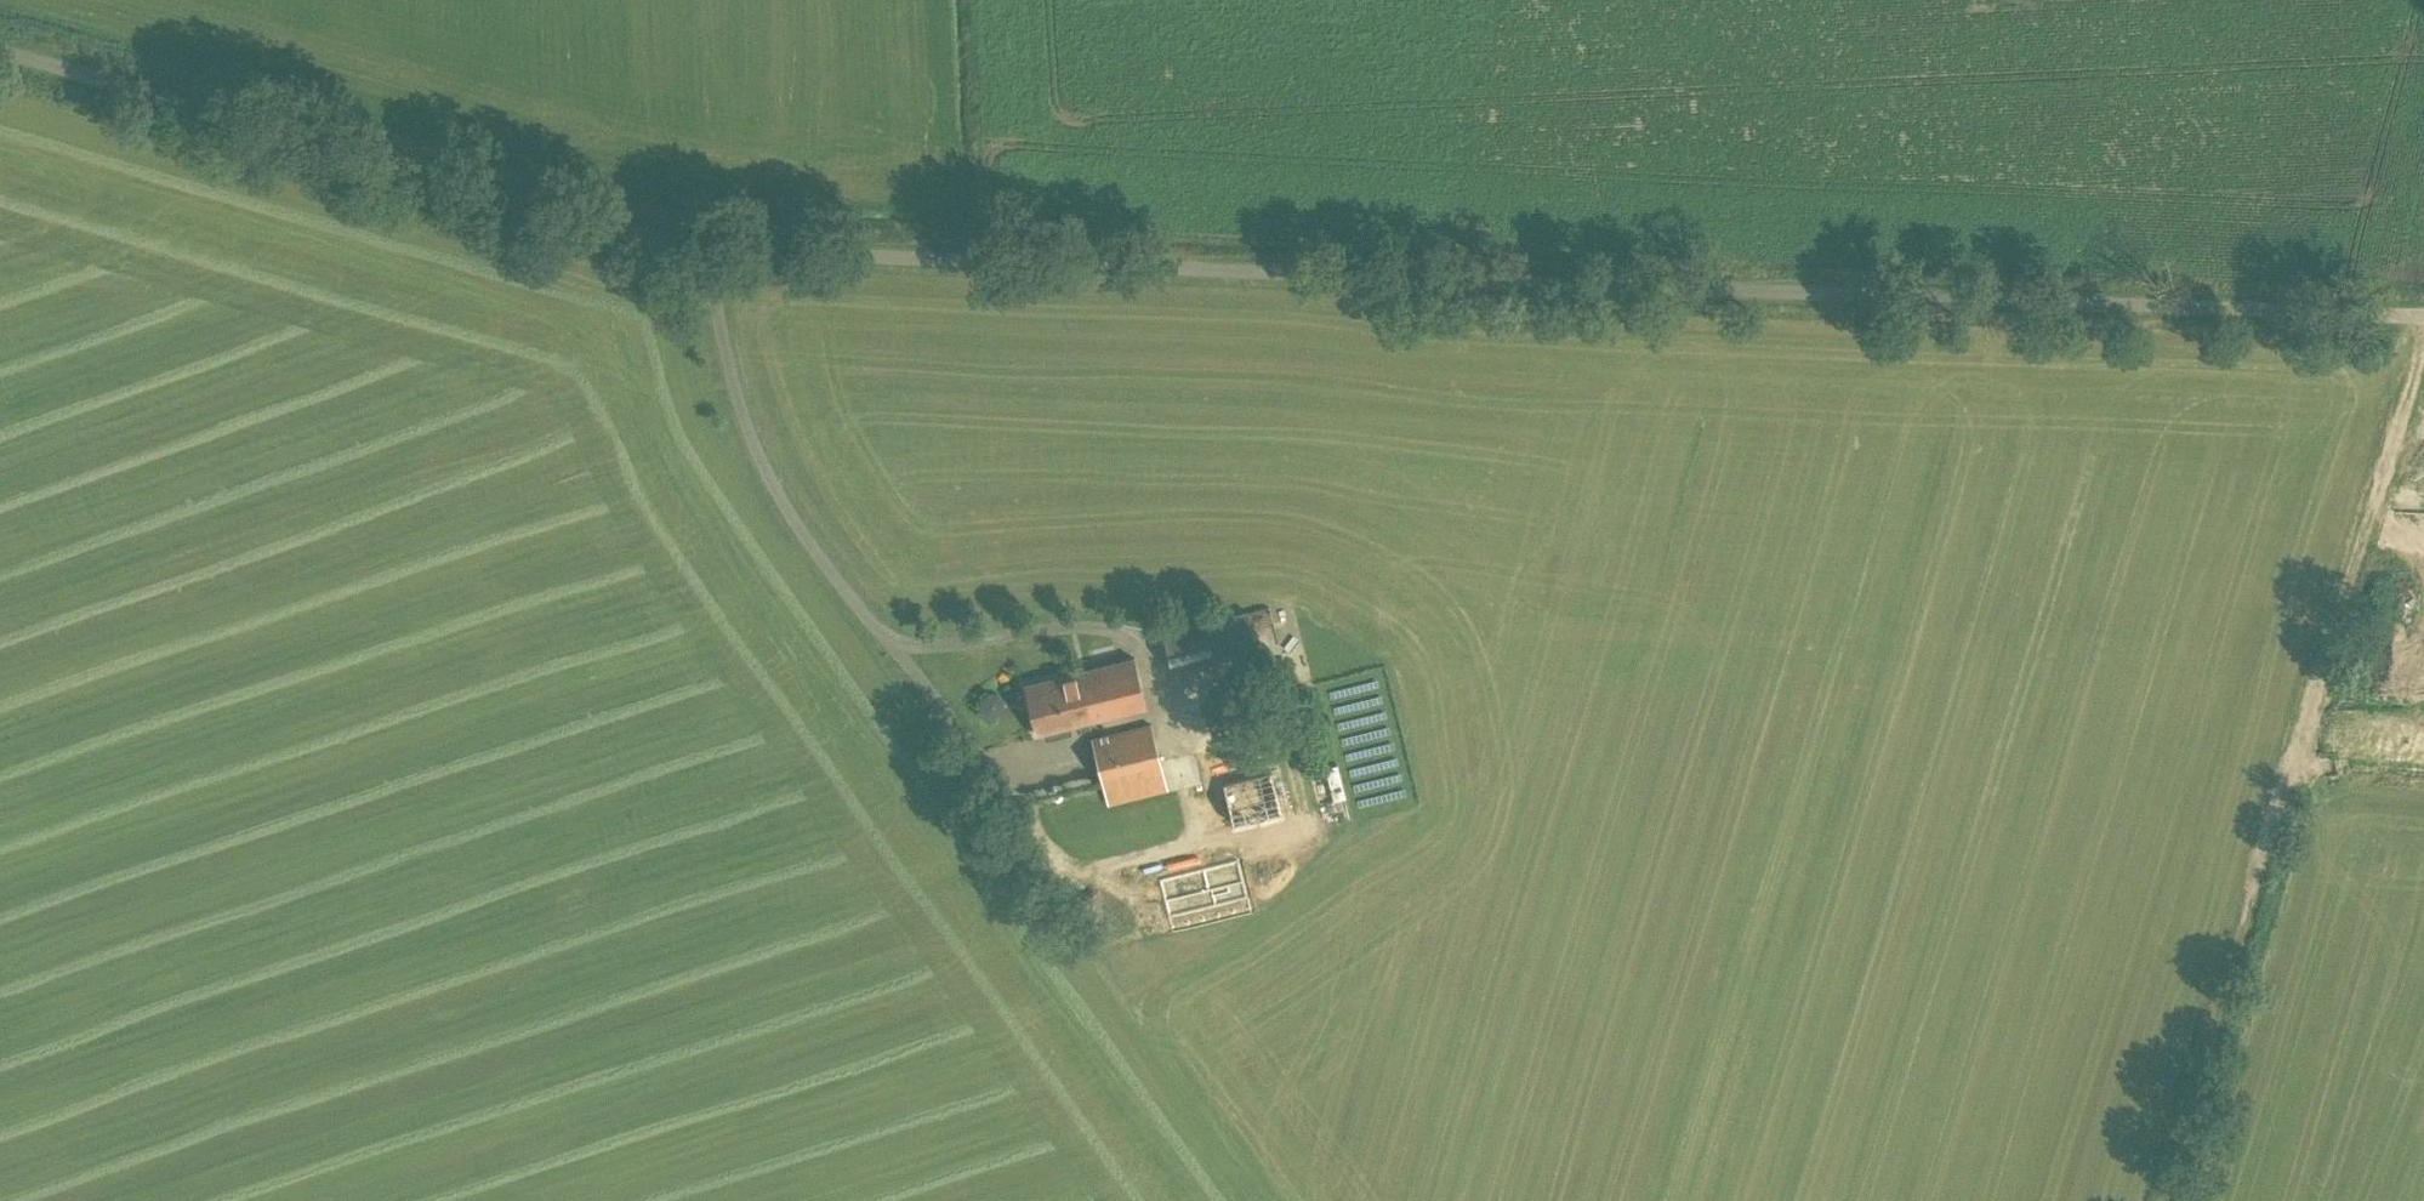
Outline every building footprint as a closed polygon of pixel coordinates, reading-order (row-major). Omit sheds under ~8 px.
[(1215,660),(1205,621),(1162,632),(1172,671),(1215,660)] [(1038,732),(1147,706),(1135,656),(1026,682),(1038,732)] [(1109,804),(1168,789),(1152,722),(1092,737),(1109,804)] [(1209,789),(1279,780),(1274,747),(1204,756),(1209,789)] [(1291,809),(1128,845),(1135,874),(1297,839),(1291,809)] [(1235,854),(1156,874),(1166,912),(1244,892),(1235,854)]
